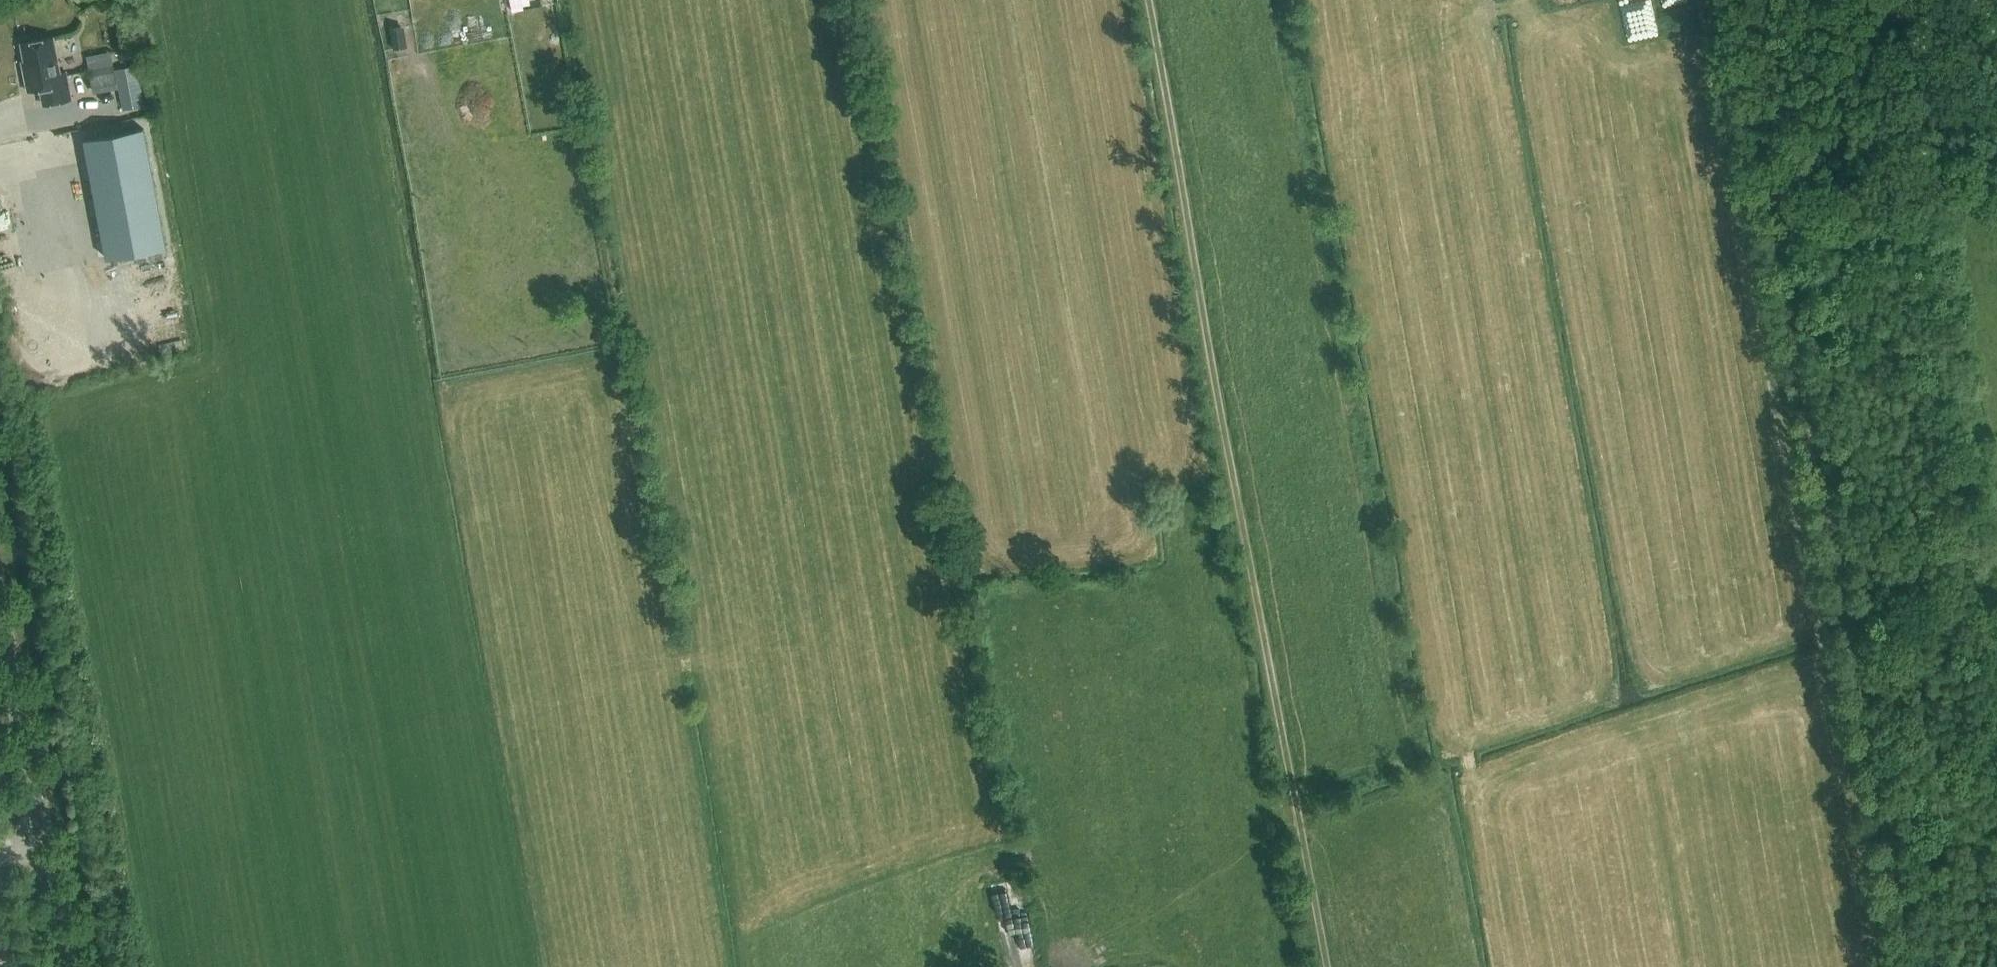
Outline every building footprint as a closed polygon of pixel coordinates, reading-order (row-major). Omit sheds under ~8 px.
[(65,71),(60,72),(53,37),(21,43),(26,70),(23,71),(27,91),(40,89),(43,105),(71,99),(65,71)] [(117,88),(110,51),(85,56),(92,93),(117,88)] [(143,129),(84,141),(107,259),(166,247),(143,129)]
